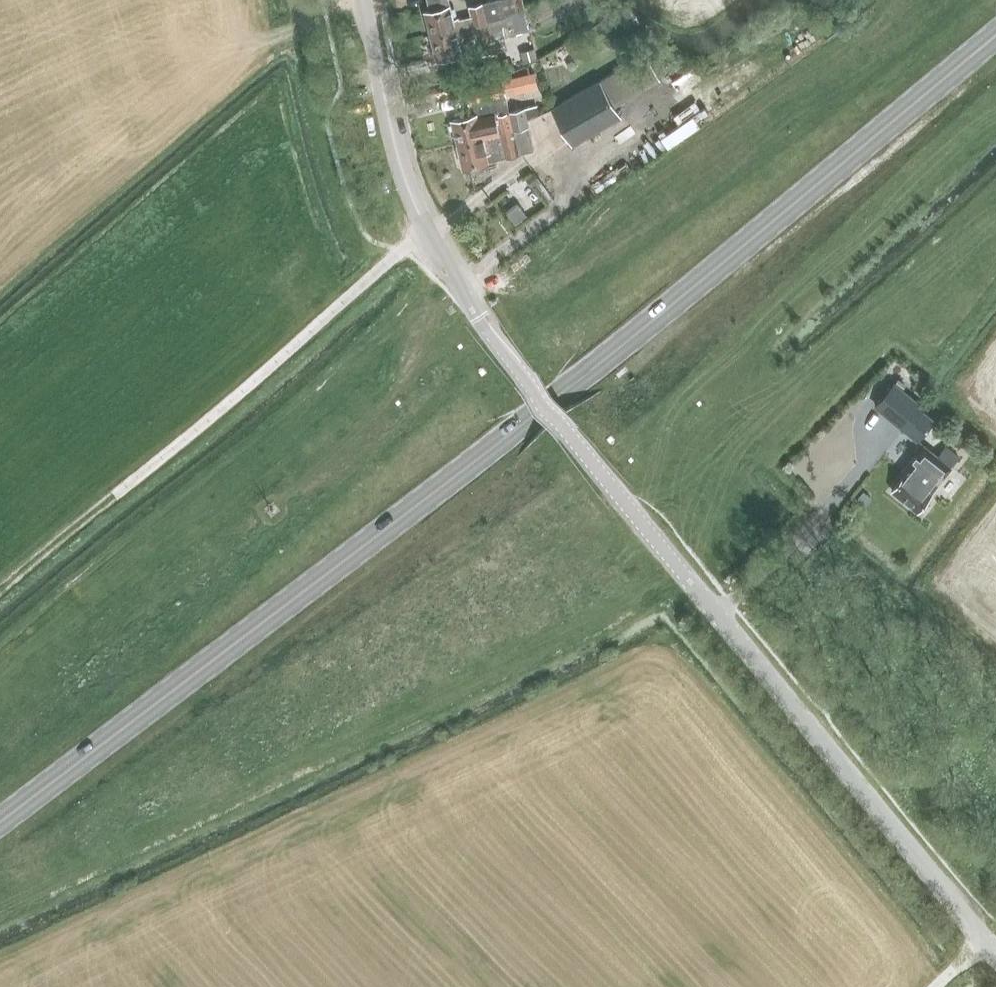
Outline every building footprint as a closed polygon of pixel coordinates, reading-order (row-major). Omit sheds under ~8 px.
[(510,11),(517,10),(514,0),(490,0),(469,5),(472,15),(459,18),(458,16),(453,17),(450,5),(425,11),(431,34),(500,17),(510,11)] [(481,55),(507,49),(504,36),(515,34),(510,11),(500,17),(487,20),(431,34),(436,58),(462,52),(458,39),(463,38),(463,35),(476,32),(481,55)] [(523,11),(510,14),(515,33),(516,34),(528,31),(523,11)] [(534,48),(521,51),(523,62),(537,58),(534,48)] [(678,88),(698,74),(692,66),(672,80),(678,88)] [(525,91),(521,74),(501,79),(505,95),(525,91)] [(476,114),(451,119),(457,143),(514,129),(527,126),(528,126),(527,119),(526,119),(523,108),(510,111),(509,111),(505,95),(501,79),(466,88),(470,102),(473,102),(476,114)] [(571,143),(620,114),(600,80),(551,109),(571,143)] [(666,119),(671,126),(693,112),(688,104),(666,119)] [(634,155),(641,165),(668,147),(699,125),(693,115),(634,155)] [(654,125),(660,134),(669,128),(663,119),(654,125)] [(527,126),(514,129),(457,143),(463,166),(488,160),(488,158),(506,154),(507,156),(533,149),(527,126)] [(540,180),(534,172),(526,178),(532,186),(535,184),(540,180)] [(516,202),(505,211),(515,224),(527,215),(516,202)] [(906,429),(921,411),(923,408),(892,383),(875,404),(906,429)] [(951,466),(958,457),(944,446),(937,455),(923,444),(902,470),(905,473),(891,490),(916,510),(930,492),(951,466)]
